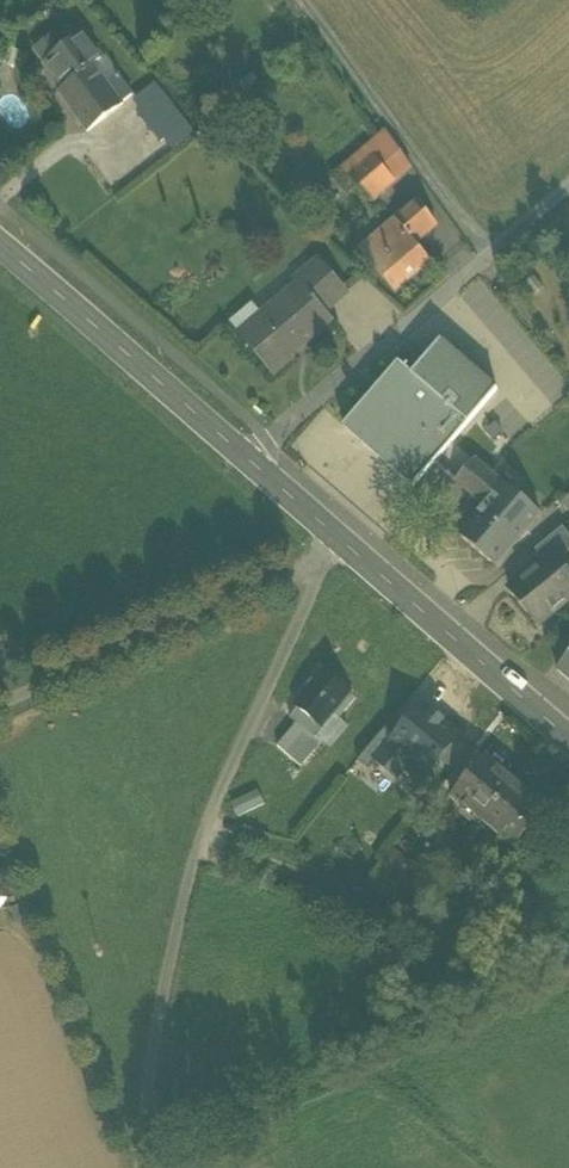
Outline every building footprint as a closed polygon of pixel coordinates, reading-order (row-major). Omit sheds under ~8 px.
[(46,64),(64,87),(93,65),(94,66),(102,60),(83,35),(46,64)] [(109,85),(94,66),(93,65),(64,87),(59,92),(87,132),(123,104),(123,103),(109,85)] [(119,77),(109,85),(123,103),(133,95),(119,77)] [(136,100),(144,110),(145,111),(164,96),(155,85),(136,100)] [(185,124),(164,96),(145,111),(144,110),(139,114),(161,143),(185,124)] [(368,150),(373,156),(395,181),(412,167),(388,134),(368,150)] [(370,202),(395,181),(373,156),(349,177),(370,202)] [(360,253),(395,293),(431,262),(414,242),(435,224),(419,202),(360,253)] [(300,285),(324,313),(347,293),(320,262),(296,283),(299,286),(300,285)] [(253,351),(273,374),(292,358),(286,352),(311,332),(314,335),(331,321),(324,313),(300,285),(299,286),(244,333),(257,348),(253,351)] [(240,336),(253,351),(257,348),(244,333),(240,336)] [(399,363),(343,427),(413,488),(497,391),(441,342),(412,375),(399,363)] [(460,537),(495,567),(540,515),(505,484),(504,485),(481,466),(462,488),(485,508),(460,537)] [(558,562),(568,552),(568,535),(563,527),(535,551),(544,562),(552,555),(558,562)] [(539,625),(568,600),(568,584),(562,576),(567,572),(566,572),(558,562),(552,555),(544,562),(510,590),(539,625)] [(568,681),(568,656),(557,671),(568,681)] [(295,706),(298,709),(323,729),(334,716),(351,695),(323,672),(295,706)] [(396,738),(377,761),(397,778),(412,760),(429,774),(440,760),(459,738),(459,737),(442,723),(443,722),(440,721),(435,717),(435,716),(433,715),(423,707),(396,738)] [(315,738),(323,729),(298,709),(291,719),(298,724),(288,735),(306,750),(315,738)] [(348,728),(334,716),(323,729),(315,738),(329,750),(348,728)] [(357,762),(368,771),(377,761),(396,738),(385,729),(357,762)] [(278,747),(301,767),(312,755),(306,750),(288,735),(278,747)] [(440,760),(455,773),(473,751),(459,738),(440,760)] [(451,798),(483,825),(516,785),(485,759),(451,798)] [(547,811),(516,785),(483,825),(514,850),(547,811)] [(257,791),(231,804),(238,819),(265,805),(257,791)] [(239,841),(265,851),(270,837),(245,827),(239,841)]
